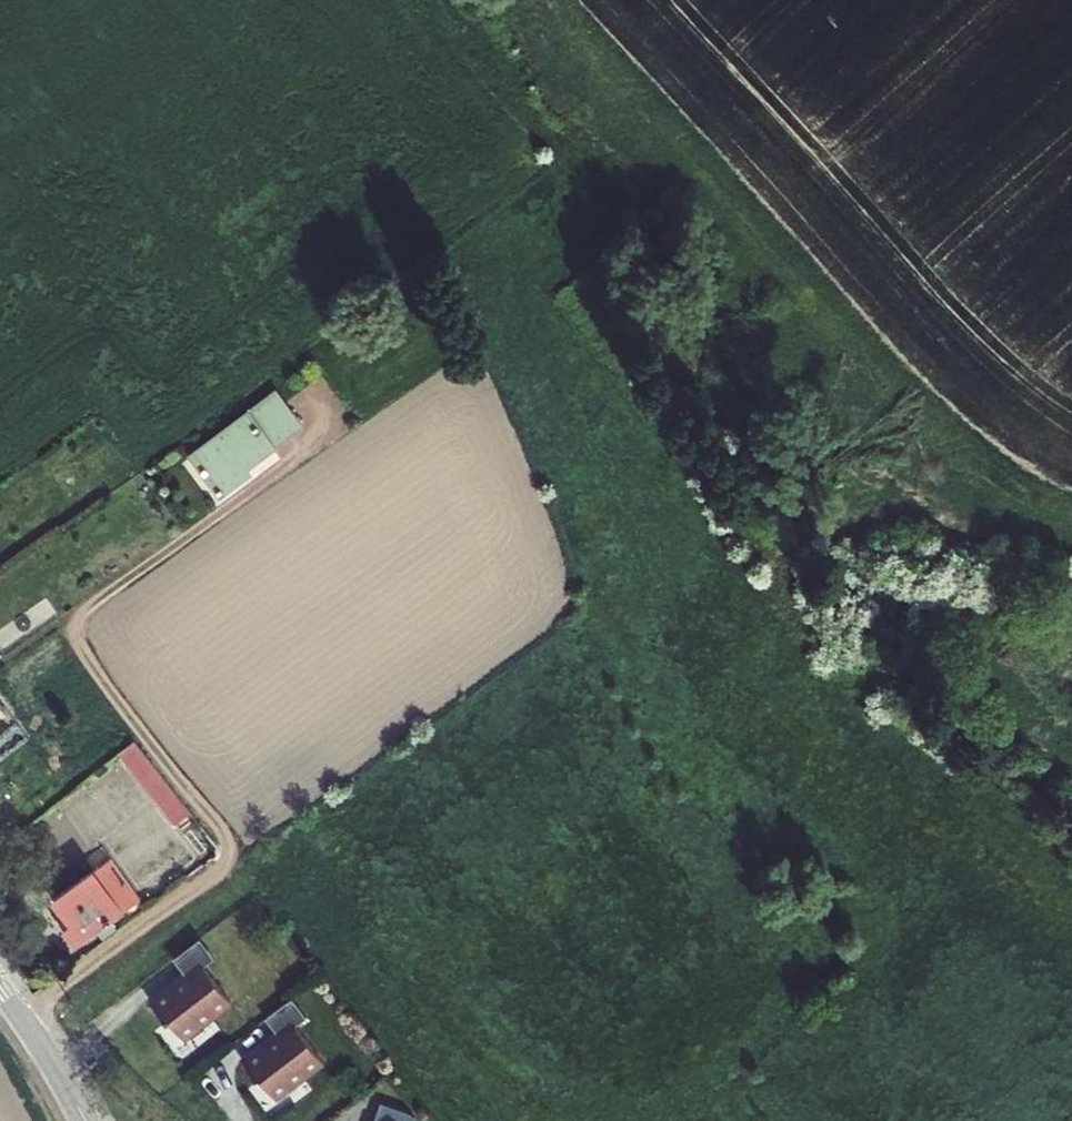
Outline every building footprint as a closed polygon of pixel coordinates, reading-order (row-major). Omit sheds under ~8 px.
[(253,450),(231,419),(198,442),(202,450),(157,483),(178,512),(225,478),(221,472),(253,450)] [(132,745),(121,754),(176,826),(187,818),(132,745)] [(93,875),(56,903),(35,919),(53,944),(47,949),(59,965),(77,952),(81,957),(97,944),(92,938),(122,915),(93,875)] [(212,957),(197,938),(171,958),(185,976),(175,985),(173,982),(148,1001),(164,1021),(167,1019),(181,1038),(228,1000),(201,965),(212,957)] [(305,1015),(290,996),(264,1016),(278,1035),(267,1043),(266,1040),(242,1059),(257,1080),(260,1077),(274,1095),(322,1058),(294,1023),(305,1015)]
